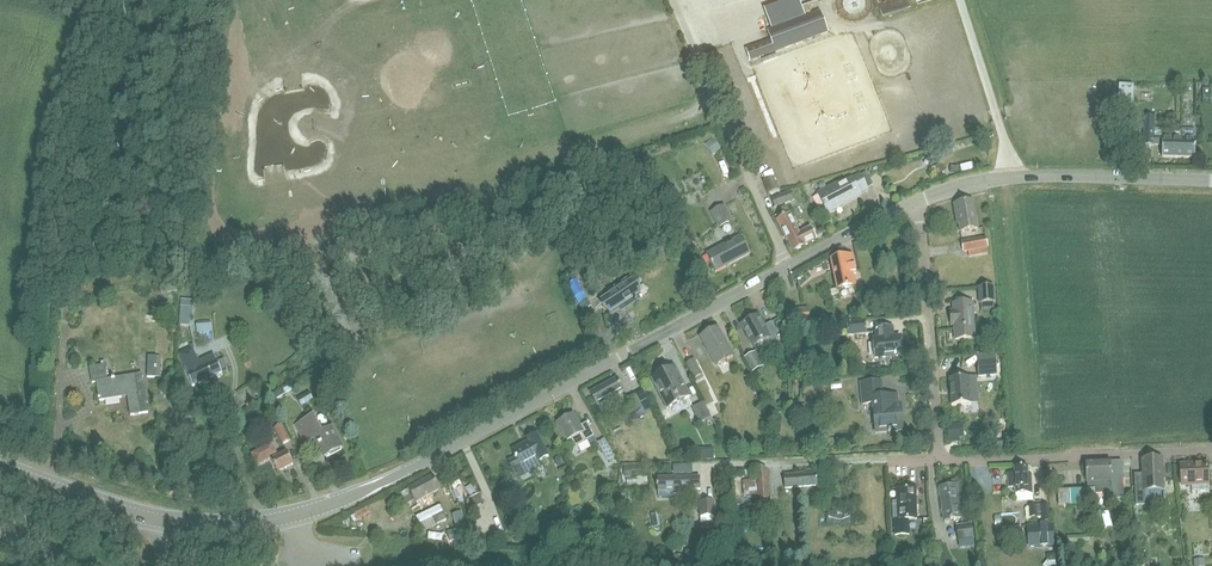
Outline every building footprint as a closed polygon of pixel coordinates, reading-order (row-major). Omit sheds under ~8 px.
[(750,61),(826,33),(819,13),(768,32),(772,42),(747,51),(750,61)] [(1125,79),(1109,79),(1110,106),(1125,106),(1125,79)] [(1144,119),(1143,147),(1154,147),(1154,146),(1162,146),(1162,158),(1195,159),(1195,147),(1196,139),(1195,139),(1195,131),(1182,131),(1182,138),(1163,138),(1164,130),(1155,130),(1155,119),(1144,119)] [(701,137),(704,147),(712,144),(709,135),(701,137)] [(817,193),(822,203),(828,214),(860,197),(859,195),(867,191),(859,176),(839,186),(838,183),(817,193)] [(777,191),(772,180),(764,184),(769,195),(777,191)] [(771,199),(775,208),(794,202),(790,193),(771,199)] [(978,230),(975,214),(973,202),(954,205),(957,225),(959,225),(960,233),(978,230)] [(724,206),(713,212),(709,214),(717,229),(732,221),(724,206)] [(782,218),(782,219),(777,222),(786,241),(788,241),(794,252),(805,247),(816,241),(810,229),(799,235),(789,216),(784,218),(784,217),(782,218)] [(714,263),(711,265),(716,273),(750,254),(741,237),(709,254),(714,263)] [(986,239),(974,241),(962,243),(964,253),(987,249),(986,239)] [(831,261),(837,291),(855,287),(853,275),(856,274),(852,257),(831,261)] [(569,288),(581,312),(590,307),(578,283),(576,280),(567,284),(569,288)] [(601,301),(610,314),(624,305),(626,309),(635,304),(637,304),(637,302),(640,300),(627,280),(613,290),(614,292),(601,301)] [(980,304),(981,304),(995,303),(994,288),(979,289),(980,304)] [(973,304),(965,304),(953,305),(954,313),(951,313),(952,326),(956,325),(956,329),(955,329),(955,340),(974,339),(973,322),(972,322),(972,313),(974,313),(974,312),(973,312),(973,304)] [(193,309),(182,308),(181,326),(189,327),(190,317),(192,317),(193,309)] [(786,312),(787,324),(787,325),(809,323),(808,310),(786,312)] [(742,326),(748,336),(754,348),(767,341),(768,344),(779,337),(771,321),(762,326),(758,317),(742,326)] [(847,324),(848,336),(867,334),(866,322),(847,324)] [(212,332),(211,325),(197,326),(197,333),(212,332)] [(873,340),(875,358),(902,357),(900,338),(892,339),(892,333),(893,333),(892,328),(876,330),(877,340),(873,340)] [(701,338),(706,349),(710,356),(713,354),(718,365),(733,357),(718,329),(701,338)] [(194,350),(180,355),(193,387),(224,375),(215,355),(198,362),(194,350)] [(744,359),(752,373),(763,368),(755,353),(744,359)] [(148,376),(156,377),(157,357),(148,357),(148,376)] [(686,366),(702,395),(711,390),(703,376),(695,361),(686,366)] [(996,362),(977,363),(978,378),(997,376),(996,362)] [(148,414),(142,376),(115,380),(115,379),(112,379),(112,381),(108,381),(105,363),(101,363),(101,367),(90,369),(92,384),(96,384),(99,398),(98,399),(98,400),(99,400),(99,402),(122,399),(121,396),(127,395),(131,417),(148,414)] [(674,369),(671,371),(652,381),(660,396),(663,394),(670,407),(678,404),(681,409),(685,410),(692,406),(688,398),(689,397),(674,369)] [(838,376),(824,377),(824,385),(839,384),(838,376)] [(952,407),(971,405),(969,378),(949,380),(952,407)] [(591,394),(596,404),(597,406),(623,392),(617,380),(591,394)] [(289,385),(282,390),(285,395),(293,390),(289,385)] [(897,396),(885,397),(883,397),(882,390),(861,392),(862,406),(874,405),(875,419),(878,419),(879,432),(888,431),(888,435),(892,434),(891,432),(902,431),(901,420),(896,420),(895,406),(898,406),(897,396)] [(627,416),(629,420),(643,412),(641,408),(642,408),(635,396),(627,401),(629,404),(617,411),(622,419),(627,416)] [(706,421),(712,432),(717,429),(704,403),(692,409),(700,424),(706,421)] [(594,438),(592,435),(587,424),(580,428),(574,416),(557,424),(567,443),(574,440),(578,447),(594,438)] [(315,439),(324,458),(342,448),(332,430),(323,434),(315,418),(297,427),(306,444),(315,439)] [(282,426),(274,430),(283,446),(290,442),(282,426)] [(515,460),(509,463),(513,470),(515,469),(520,478),(540,467),(539,463),(540,463),(549,458),(548,457),(537,436),(537,435),(528,440),(529,443),(522,446),(513,451),(516,458),(515,459),(515,460)] [(604,440),(598,444),(607,462),(614,458),(604,440)] [(258,466),(270,459),(278,473),(294,465),(287,453),(279,458),(272,445),(252,455),(258,466)] [(234,464),(242,461),(238,447),(230,450),(234,464)] [(1135,485),(1136,503),(1145,502),(1145,492),(1164,491),(1163,480),(1165,480),(1165,472),(1163,472),(1162,460),(1142,461),(1144,485),(1135,485)] [(1091,504),(1091,508),(1095,508),(1094,495),(1112,494),(1112,503),(1124,502),(1122,462),(1110,463),(1110,462),(1086,463),(1088,490),(1058,492),(1059,506),(1091,504)] [(969,480),(984,478),(983,464),(967,466),(969,480)] [(1181,467),(1181,479),(1182,486),(1208,484),(1207,465),(1181,467)] [(1014,468),(1015,480),(1015,495),(1032,495),(1031,475),(1028,475),(1027,467),(1014,468)] [(756,469),(756,481),(757,502),(767,501),(766,469),(756,469)] [(784,475),(785,487),(785,490),(818,487),(817,474),(805,475),(805,473),(784,475)] [(751,474),(739,474),(739,487),(752,487),(751,474)] [(699,475),(673,476),(673,475),(657,475),(657,482),(656,482),(656,484),(657,484),(658,490),(673,489),(673,492),(690,491),(690,488),(700,488),(699,475)] [(401,494),(407,504),(415,499),(416,502),(440,490),(433,477),(409,489),(409,490),(401,494)] [(939,488),(941,500),(944,522),(961,519),(957,486),(939,488)] [(458,500),(460,504),(468,500),(463,488),(457,491),(461,499),(458,500)] [(897,490),(897,502),(898,522),(893,522),(893,536),(909,536),(908,522),(917,522),(916,489),(897,490)] [(700,521),(715,521),(715,503),(700,503),(700,521)] [(846,504),(826,505),(826,520),(846,519),(846,504)] [(439,506),(416,517),(423,532),(447,521),(439,506)] [(1041,506),(1042,523),(1049,522),(1048,506),(1041,506)] [(1102,506),(1093,510),(1099,523),(1108,519),(1102,506)] [(461,513),(453,515),(458,530),(448,533),(451,543),(469,537),(461,513)] [(1042,526),(1028,527),(1029,548),(1055,546),(1054,525),(1049,525),(1049,522),(1042,523),(1042,526)] [(972,525),(956,527),(958,541),(974,539),(972,525)]
